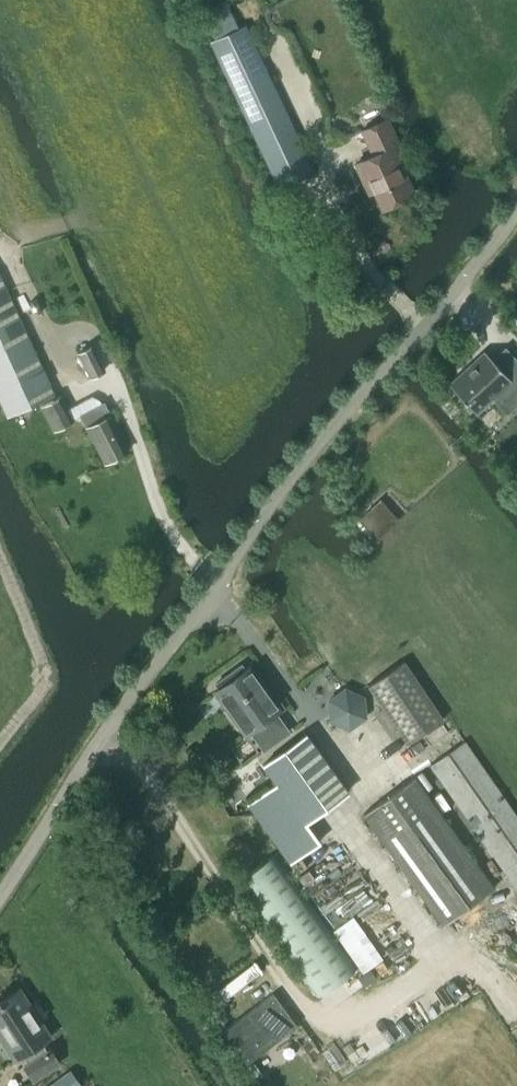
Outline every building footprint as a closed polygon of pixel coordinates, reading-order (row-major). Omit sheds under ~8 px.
[(311,169),(243,25),(237,28),(224,1),(202,11),(213,39),(210,41),(277,185),(311,169)] [(397,143),(386,118),(361,130),(372,154),(354,162),(363,182),(368,180),(381,207),(413,192),(391,146),(397,143)] [(6,415),(52,395),(0,279),(0,402),(6,415)] [(89,378),(105,370),(92,345),(76,353),(89,378)] [(482,351),(448,383),(477,413),(492,399),(506,415),(516,405),(516,360),(504,347),(491,360),(482,351)] [(60,395),(40,405),(52,429),(80,415),(104,462),(127,451),(102,402),(100,403),(99,401),(91,397),(67,409),(60,395)] [(403,660),(367,685),(406,743),(442,719),(403,660)] [(217,688),(213,691),(244,736),(249,732),(262,750),(289,731),(275,712),(280,709),(249,665),(244,669),(241,663),(213,683),(217,688)] [(347,726),(362,717),(361,699),(346,690),(330,702),(331,717),(347,726)] [(276,784),(247,804),(289,863),(319,842),(305,823),(347,792),(305,734),(263,764),(263,765),(276,784)] [(464,740),(430,765),(516,891),(516,890),(516,816),(464,740)] [(414,776),(362,815),(441,926),(494,887),(414,776)] [(317,998),(355,970),(273,853),(233,883),(317,998)] [(50,1037),(18,988),(0,1001),(0,1039),(14,1061),(22,1056),(26,1062),(21,1065),(32,1082),(60,1064),(49,1047),(45,1049),(41,1043),(50,1037)] [(70,1070),(47,1085),(81,1085),(70,1070)]
